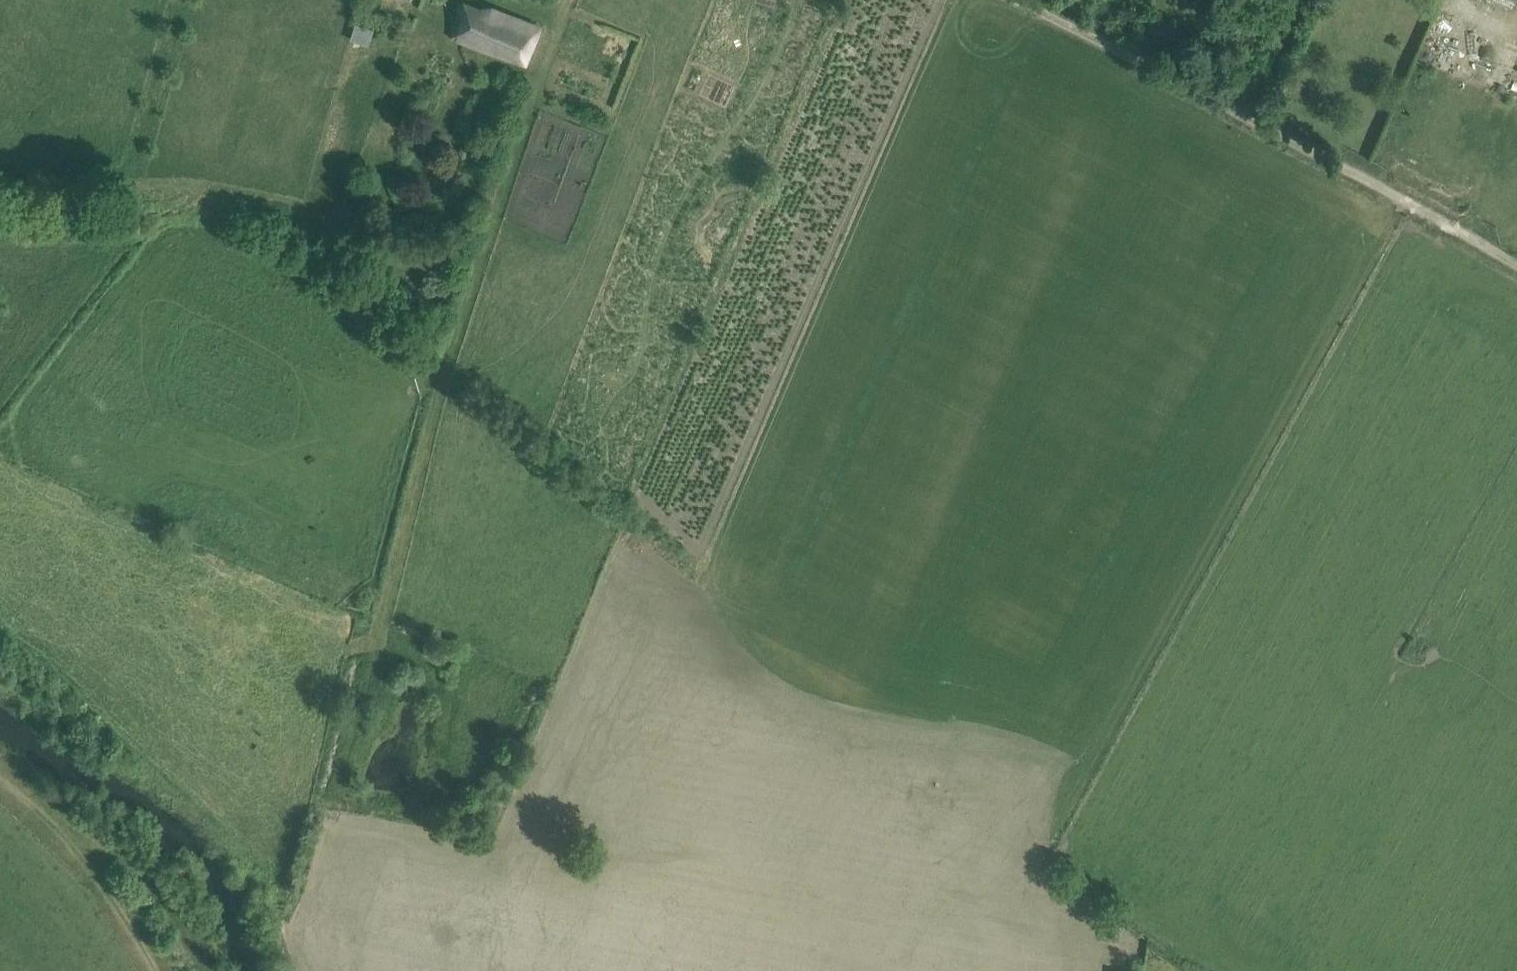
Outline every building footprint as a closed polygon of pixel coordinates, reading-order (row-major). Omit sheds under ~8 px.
[(464,41),(464,42),(525,64),(539,26),(493,8),(491,14),(488,20),(474,14),(464,41)] [(351,22),(347,36),(364,41),(368,27),(351,22)]
